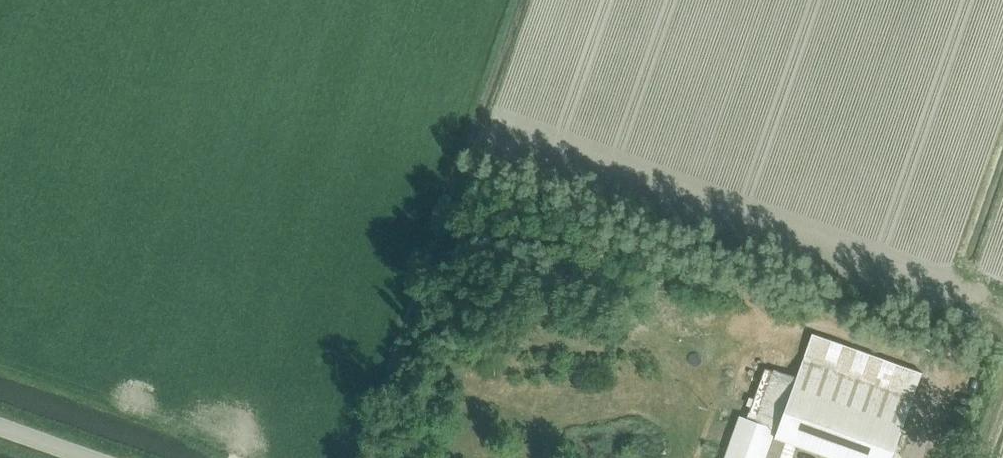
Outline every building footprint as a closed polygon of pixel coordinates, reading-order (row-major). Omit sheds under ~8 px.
[(797,446),(830,457),(892,457),(923,373),(813,334),(797,377),(775,369),(755,421),(740,415),(724,457),(793,457),(797,446)]
